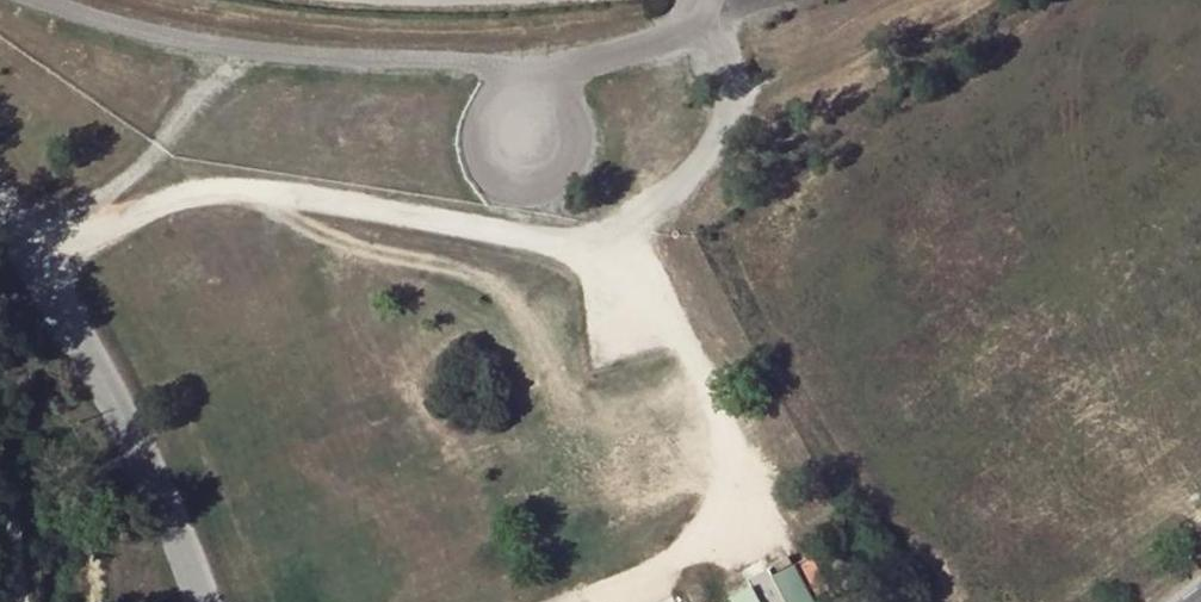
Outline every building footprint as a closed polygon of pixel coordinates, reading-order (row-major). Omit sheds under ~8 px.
[(752,590),(729,601),(811,601),(792,568),(772,579),(752,590)] [(748,582),(752,590),(772,579),(768,570),(748,582)]
